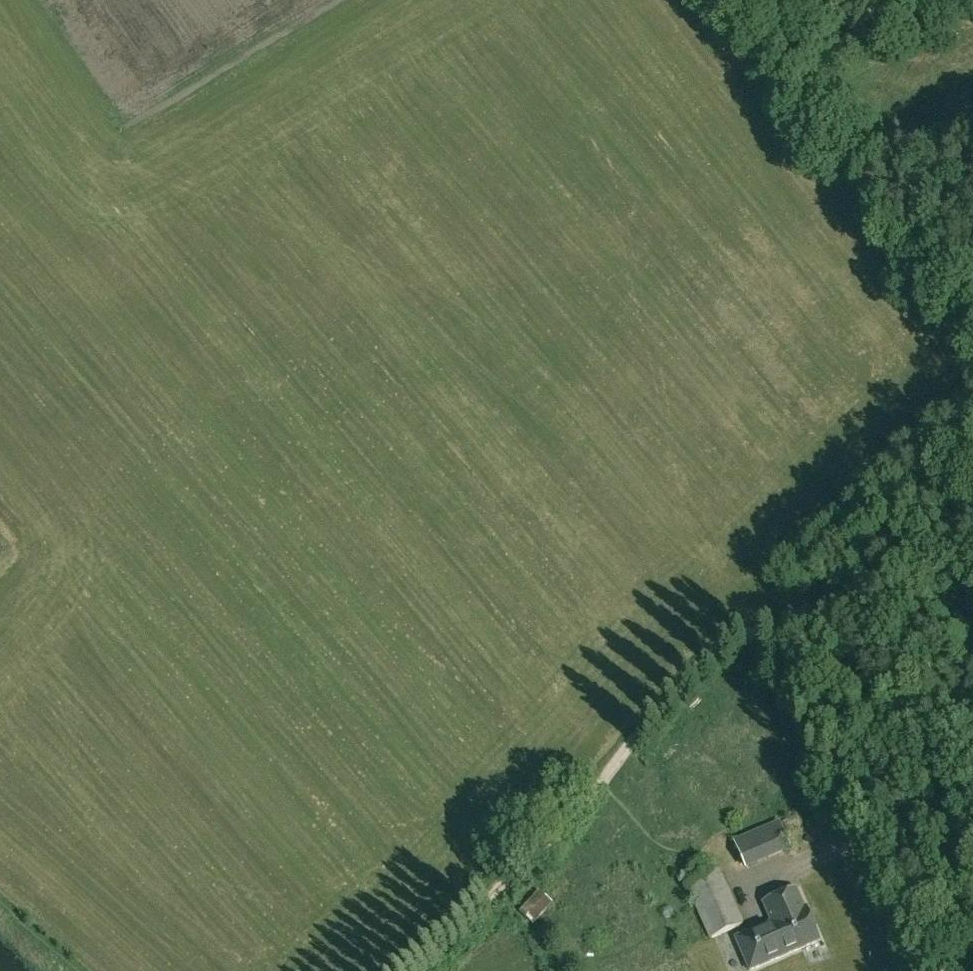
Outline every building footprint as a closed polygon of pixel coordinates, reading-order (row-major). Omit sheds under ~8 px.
[(748,854),(761,879),(805,856),(791,831),(748,854)] [(708,868),(710,873),(687,884),(712,939),(744,923),(720,869),(719,869),(717,864),(708,868)] [(820,942),(807,909),(805,909),(797,889),(763,903),(771,923),(736,937),(750,970),(820,942)] [(534,924),(548,910),(533,895),(519,912),(534,924)]
